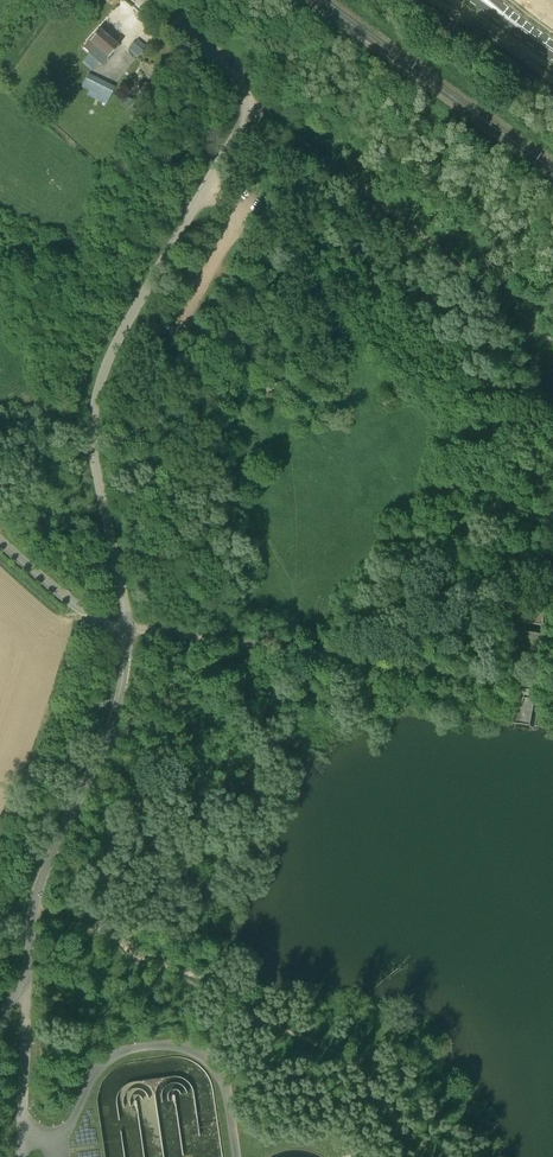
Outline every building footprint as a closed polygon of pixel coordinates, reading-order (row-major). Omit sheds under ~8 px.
[(98,63),(101,65),(118,46),(99,29),(83,48),(88,54),(82,62),(92,70),(98,63)] [(106,104),(115,86),(89,73),(82,84),(90,88),(87,94),(106,104)] [(149,100),(149,82),(139,82),(139,100),(149,100)] [(121,104),(126,107),(132,100),(127,96),(121,104)] [(133,106),(130,110),(139,117),(142,113),(133,106)] [(533,681),(545,683),(552,636),(552,616),(550,634),(524,630),(521,647),(535,649),(534,658),(512,654),(517,621),(543,625),(545,610),(543,610),(512,605),(503,660),(536,666),(533,681)] [(544,691),(515,687),(510,723),(530,726),(533,705),(538,706),(535,726),(543,727),(547,700),(543,700),(544,691)]
